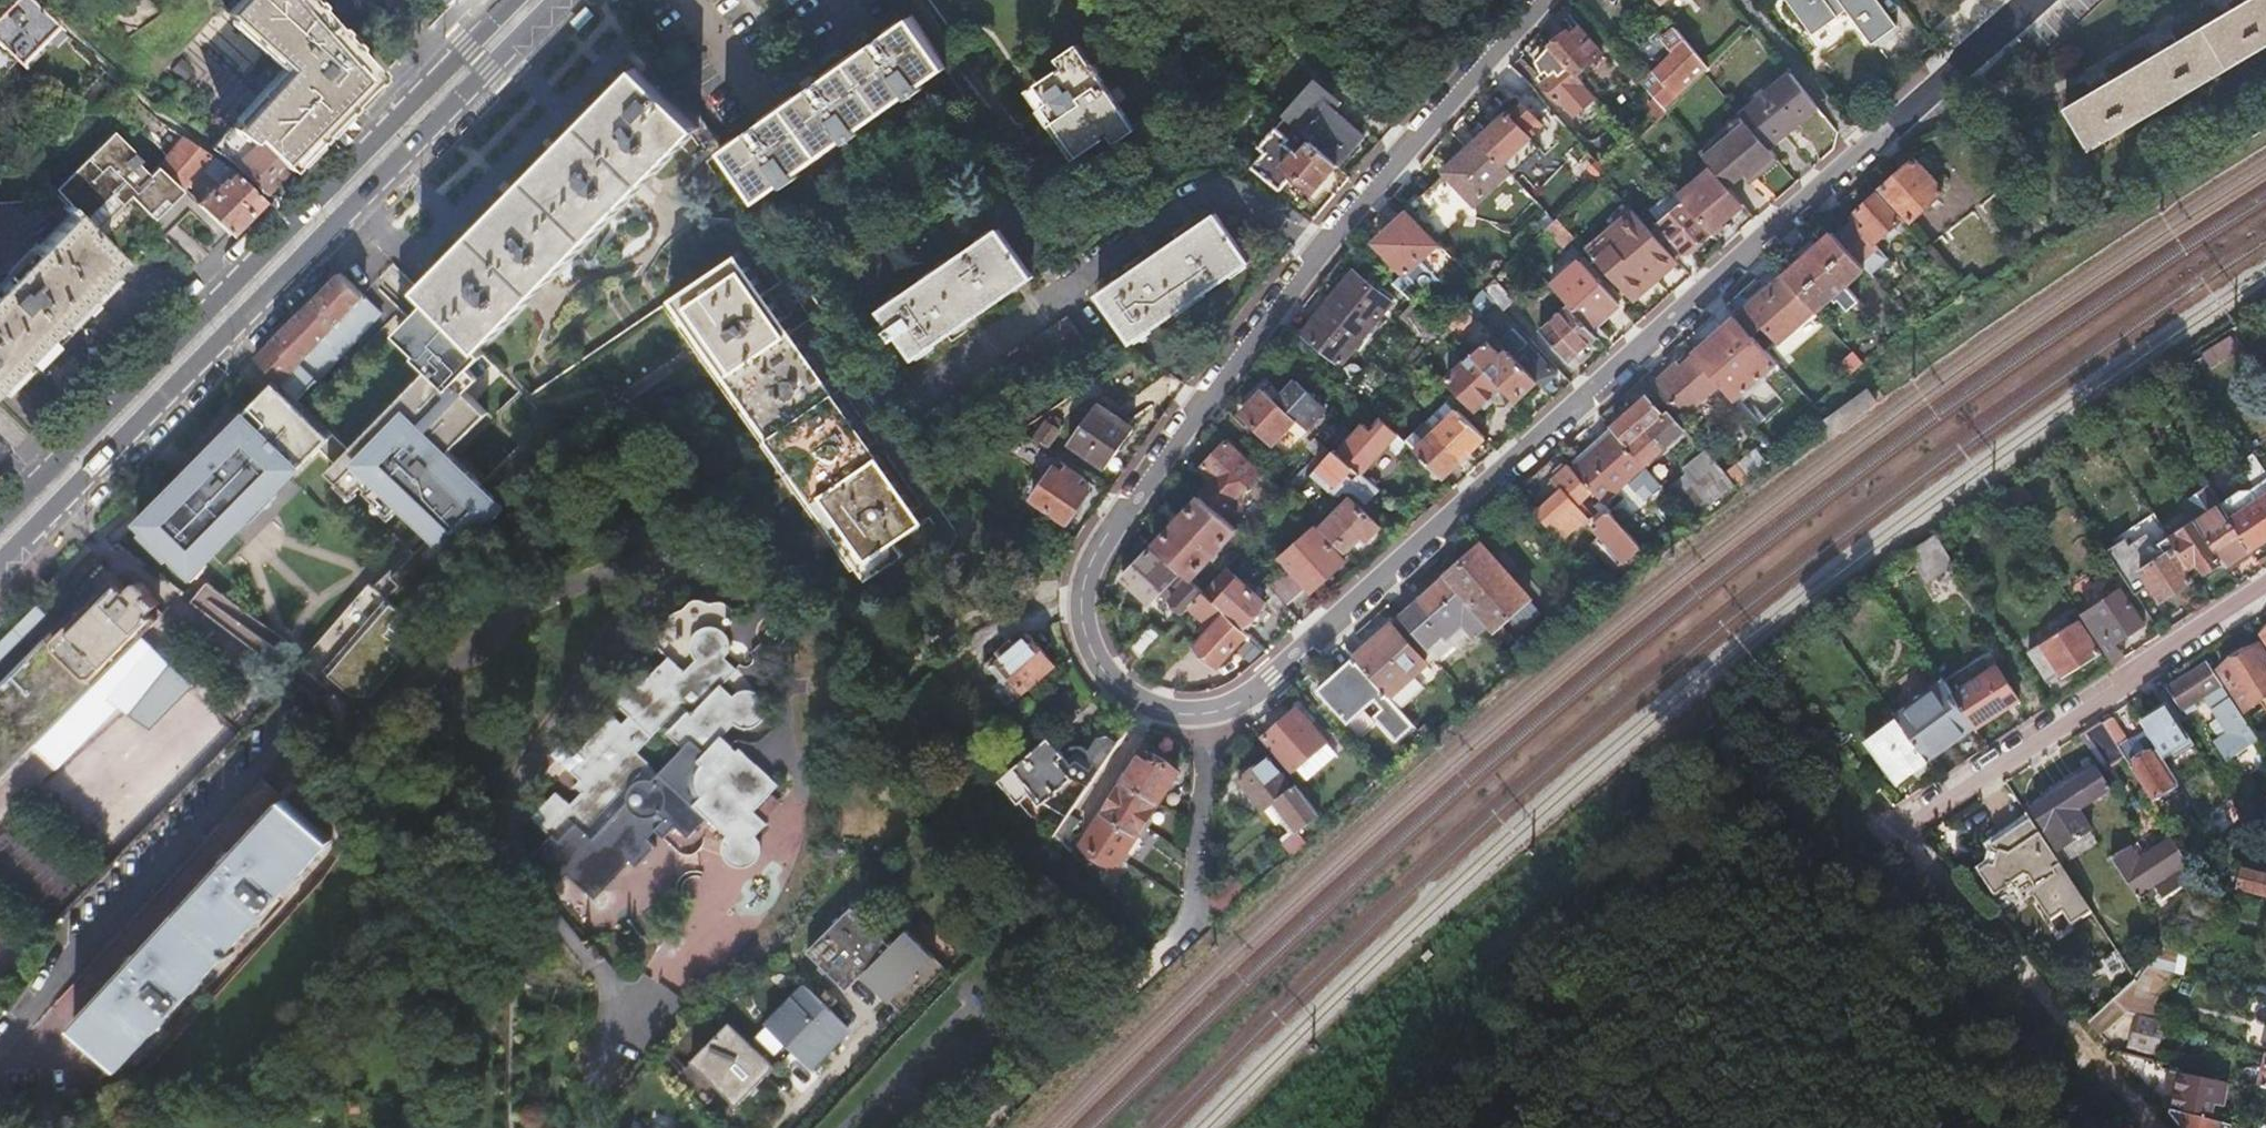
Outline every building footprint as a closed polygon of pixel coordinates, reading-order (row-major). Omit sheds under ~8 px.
[(56,26),(30,0),(14,0),(0,14),(0,43),(20,62),(56,26)] [(301,174),(311,167),(391,86),(387,74),(317,0),(254,0),(240,15),(235,25),(287,70),(233,126),(254,145),(259,140),(291,169),(301,174)] [(946,25),(982,0),(929,0),(946,25)] [(1793,7),(1818,43),(1853,18),(1880,53),(1905,36),(1880,0),(1881,0),(1802,0),(1793,7)] [(2078,101),(2102,142),(2265,50),(2265,0),(2263,0),(2078,101)] [(724,153),(757,202),(784,183),(787,188),(800,178),(797,173),(845,139),(848,143),(863,133),(860,129),(907,94),(911,99),(924,89),(921,84),(946,67),(913,18),(724,153)] [(1566,29),(1549,44),(1577,73),(1601,50),(1576,25),(1569,32),(1566,29)] [(1708,66),(1676,29),(1664,40),(1675,52),(1645,80),(1669,104),(1700,75),(1708,66)] [(1051,54),(1057,63),(1026,83),(1075,161),(1133,125),(1078,38),(1051,54)] [(1562,98),(1576,112),(1596,92),(1577,73),(1549,44),(1537,58),(1547,69),(1547,72),(1541,79),(1561,99),(1562,98)] [(1784,70),(1734,112),(1752,132),(1764,144),(1789,124),(1791,126),(1814,108),(1784,70)] [(449,317),(479,349),(696,128),(641,75),(426,293),(429,296),(449,317)] [(1281,119),(1308,143),(1334,165),(1361,134),(1328,103),(1333,96),(1316,80),(1281,119)] [(1515,96),(1477,137),(1500,160),(1540,117),(1515,96)] [(1696,155),(1703,162),(1709,169),(1715,175),(1731,194),(1751,177),(1755,181),(1778,160),(1764,144),(1752,132),(1734,112),(1712,132),(1716,137),(1696,155)] [(266,194),(291,169),(259,140),(254,145),(233,126),(231,125),(211,147),(232,161),(266,194)] [(1263,152),(1249,167),(1276,190),(1289,175),(1312,194),(1336,167),(1334,165),(1308,143),(1297,156),(1287,148),(1291,142),(1273,127),(1256,146),(1263,152)] [(228,165),(182,134),(163,156),(155,165),(179,188),(200,168),(215,184),(196,204),(227,234),(262,199),(228,165)] [(90,226),(95,231),(107,219),(110,220),(121,209),(121,204),(130,194),(147,211),(161,197),(166,201),(166,207),(158,215),(172,228),(196,204),(179,188),(155,165),(154,164),(144,175),(132,164),(134,162),(106,135),(54,188),(56,191),(57,192),(90,226)] [(1500,160),(1477,137),(1445,172),(1449,176),(1422,206),(1434,219),(1425,228),(1437,239),(1440,243),(1478,202),(1509,168),(1500,160)] [(1911,163),(1881,189),(1910,221),(1939,195),(1911,163)] [(1715,175),(1709,169),(1676,198),(1682,204),(1715,175)] [(1418,202),(1422,206),(1449,176),(1445,172),(1418,202)] [(1715,175),(1682,204),(1708,233),(1741,204),(1731,194),(1715,175)] [(123,259),(99,235),(95,231),(90,226),(57,192),(56,191),(37,210),(0,247),(0,381),(123,259)] [(1659,224),(1657,226),(1683,255),(1708,233),(1682,204),(1676,198),(1671,192),(1648,212),(1652,216),(1659,224)] [(152,215),(158,215),(166,207),(166,201),(161,197),(147,211),(152,215)] [(1870,245),(1895,223),(1872,197),(1853,214),(1856,217),(1832,238),(1854,260),(1857,264),(1874,249),(1870,245)] [(1556,214),(1548,207),(1539,216),(1546,224),(1556,214)] [(1643,224),(1630,210),(1614,224),(1619,229),(1590,254),(1626,297),(1657,269),(1659,272),(1674,258),(1650,232),(1643,224)] [(1214,214),(1096,295),(1126,340),(1245,260),(1214,214)] [(1556,214),(1546,224),(1561,241),(1572,233),(1556,214)] [(1404,215),(1375,242),(1403,271),(1432,244),(1404,215)] [(1643,224),(1650,232),(1657,226),(1659,224),(1652,216),(1643,224)] [(99,235),(110,224),(110,220),(107,219),(95,231),(99,235)] [(1650,232),(1674,258),(1676,261),(1683,255),(1657,226),(1650,232)] [(995,231),(880,311),(912,356),(1028,275),(995,231)] [(1845,285),(1862,269),(1857,264),(1854,260),(1832,238),(1830,235),(1781,278),(1813,312),(1830,297),(1836,303),(1838,301),(1847,310),(1858,300),(1845,285)] [(1437,239),(1432,244),(1403,271),(1390,283),(1406,299),(1418,287),(1422,291),(1438,276),(1434,272),(1452,255),(1440,243),(1437,239)] [(1884,261),(1874,249),(1857,264),(1862,269),(1868,275),(1884,261)] [(1578,257),(1548,282),(1566,303),(1587,327),(1616,302),(1578,257)] [(605,413),(763,294),(738,258),(528,400),(568,442),(605,413)] [(1626,297),(1631,303),(1677,262),(1676,261),(1674,258),(1659,272),(1657,269),(1626,297)] [(287,323),(280,330),(255,355),(277,377),(278,379),(283,384),(288,388),(296,396),(316,376),(382,310),(362,291),(341,268),(287,323)] [(1350,272),(1300,334),(1338,365),(1388,303),(1350,272)] [(1494,274),(1481,286),(1495,302),(1501,308),(1513,296),(1494,274)] [(1776,346),(1813,312),(1781,278),(1744,310),(1776,346)] [(1495,302),(1481,286),(1465,304),(1479,319),(1495,302)] [(763,294),(605,413),(612,419),(705,356),(863,580),(887,563),(878,551),(917,522),(763,294)] [(376,587),(398,607),(412,619),(461,563),(457,560),(480,534),(476,531),(499,504),(443,455),(480,413),(458,393),(491,361),(479,349),(449,317),(429,296),(417,304),(419,306),(396,328),(416,349),(413,351),(425,364),(343,443),(326,461),(336,471),(329,479),(338,488),(342,483),(351,491),(359,483),(364,488),(362,490),(374,502),(378,498),(391,511),(399,502),(432,533),(413,552),(408,548),(373,585),(376,587)] [(1428,321),(1408,301),(1393,318),(1425,347),(1439,332),(1428,321)] [(1566,362),(1595,337),(1587,327),(1566,303),(1536,329),(1566,362)] [(1452,318),(1445,325),(1459,340),(1479,319),(1465,304),(1452,318)] [(1442,307),(1428,321),(1439,332),(1445,325),(1452,318),(1442,307)] [(1062,313),(915,416),(933,442),(1080,339),(1062,313)] [(1734,403),(1776,365),(1735,320),(1692,357),(1734,403)] [(1498,340),(1506,349),(1536,382),(1540,386),(1545,382),(1553,376),(1512,328),(1498,340)] [(1485,340),(1470,353),(1499,384),(1513,400),(1536,382),(1506,349),(1499,355),(1485,340)] [(1499,384),(1470,353),(1445,375),(1473,406),(1499,384)] [(1690,359),(1657,388),(1681,416),(1714,386),(1690,359)] [(1324,405),(1294,377),(1275,398),(1262,388),(1240,411),(1272,440),(1287,424),(1283,420),(1290,412),(1306,426),(1324,405)] [(261,396),(250,407),(260,416),(288,388),(283,384),(278,379),(261,396)] [(1545,382),(1540,386),(1550,398),(1555,393),(1545,382)] [(1766,383),(1740,405),(1756,424),(1782,402),(1766,383)] [(296,396),(288,388),(260,416),(250,407),(197,460),(202,466),(144,525),(139,530),(167,557),(171,552),(189,569),(201,557),(204,560),(232,531),(229,529),(251,508),(253,510),(300,463),(314,449),(331,431),(296,396)] [(1422,418),(1432,428),(1461,456),(1482,436),(1454,408),(1445,398),(1422,418)] [(1684,430),(1666,410),(1661,415),(1646,399),(1613,428),(1626,444),(1623,447),(1641,467),(1684,430)] [(1092,404),(1064,445),(1100,469),(1128,429),(1092,404)] [(1048,418),(1034,438),(1046,446),(1060,426),(1048,418)] [(1400,438),(1410,448),(1439,476),(1461,456),(1432,428),(1422,418),(1400,438)] [(1361,423),(1335,451),(1356,470),(1394,432),(1379,419),(1369,430),(1361,423)] [(331,431),(314,449),(326,461),(343,443),(331,431)] [(1570,471),(1591,493),(1600,503),(1602,506),(1628,482),(1631,484),(1629,486),(1644,503),(1660,488),(1643,469),(1641,467),(1623,447),(1612,434),(1570,471)] [(1258,469),(1226,438),(1199,466),(1211,477),(1197,492),(1217,511),(1258,469)] [(1311,451),(1315,454),(1321,460),(1329,452),(1318,443),(1311,451)] [(1321,460),(1309,474),(1331,496),(1337,490),(1356,470),(1335,451),(1332,448),(1329,452),(1321,460)] [(1281,491),(1287,497),(1297,486),(1309,474),(1321,460),(1315,454),(1281,491)] [(1754,454),(1736,470),(1748,483),(1766,468),(1754,454)] [(1688,520),(1730,482),(1727,478),(1707,456),(1687,474),(1690,478),(1668,497),(1688,520)] [(2250,551),(2265,540),(2265,475),(2256,459),(2242,469),(2253,486),(2257,492),(2253,494),(2260,504),(2242,516),(2232,500),(2221,507),(2250,551)] [(138,519),(144,525),(202,466),(197,460),(191,466),(138,519)] [(1052,462),(1027,499),(1062,523),(1084,493),(1069,484),(1074,476),(1052,462)] [(1559,490),(1533,514),(1548,531),(1591,493),(1570,471),(1567,467),(1551,482),(1559,490)] [(1736,470),(1727,478),(1730,482),(1738,492),(1748,483),(1736,470)] [(2220,565),(2223,571),(2251,553),(2250,551),(2221,507),(2209,488),(2182,507),(2194,525),(2220,565)] [(1197,492),(1150,543),(1168,560),(1186,578),(1234,527),(1217,511),(1197,492)] [(2241,494),(2232,500),(2242,516),(2260,504),(2253,494),(2241,494)] [(2001,518),(2010,511),(2001,497),(1991,503),(2001,518)] [(1347,498),(1317,527),(1341,550),(1358,533),(1364,538),(1377,525),(1347,498)] [(1622,562),(1639,547),(1602,506),(1600,503),(1593,509),(1604,520),(1594,530),(1622,562)] [(2168,543),(2187,572),(2197,566),(2203,576),(2220,565),(2194,525),(2168,543)] [(1285,566),(1266,582),(1283,604),(1303,587),(1307,591),(1340,561),(1312,529),(1278,558),(1285,566)] [(2163,556),(2156,545),(2152,548),(2144,536),(2127,547),(2124,541),(2105,553),(2131,594),(2147,583),(2139,572),(2163,556)] [(1952,566),(1934,538),(1907,557),(1924,584),(1952,566)] [(2184,575),(2187,572),(2168,543),(2166,539),(2156,545),(2163,556),(2139,572),(2147,583),(2160,604),(2190,585),(2184,575)] [(1488,627),(1491,631),(1529,598),(1481,542),(1441,578),(1488,627)] [(1200,591),(1186,578),(1168,560),(1163,565),(1142,544),(1113,574),(1135,595),(1146,584),(1156,572),(1173,588),(1165,597),(1167,599),(1165,602),(1176,612),(1178,609),(1180,612),(1186,606),(1200,591)] [(201,557),(189,569),(192,572),(204,560),(201,557)] [(1586,573),(1600,587),(1609,578),(1596,564),(1586,573)] [(1200,591),(1212,602),(1236,625),(1260,600),(1235,578),(1223,566),(1200,591)] [(2187,572),(2194,582),(2203,576),(2197,566),(2187,572)] [(1173,588),(1156,572),(1146,584),(1165,602),(1167,599),(1165,597),(1173,588)] [(131,642),(160,613),(153,606),(157,602),(147,592),(148,586),(137,575),(130,576),(123,583),(115,575),(83,607),(78,604),(27,656),(16,645),(0,662),(0,674),(4,678),(0,683),(0,775),(131,642)] [(1396,618),(1423,648),(1436,636),(1442,641),(1463,623),(1477,638),(1488,627),(1441,578),(1396,618)] [(373,585),(368,582),(365,583),(327,626),(293,665),(326,690),(398,607),(376,587),(373,585)] [(1212,602),(1200,591),(1186,606),(1202,621),(1194,629),(1200,635),(1191,644),(1213,665),(1244,632),(1236,625),(1212,602)] [(2080,619),(2102,653),(2113,669),(2123,662),(2113,646),(2143,626),(2121,592),(2090,612),(2080,619)] [(412,619),(398,607),(326,690),(325,691),(334,698),(367,694),(424,629),(412,619)] [(1127,645),(1139,656),(1154,640),(1160,634),(1149,624),(1143,630),(1142,629),(1127,645)] [(2075,624),(2027,656),(2046,684),(2056,677),(2059,681),(2097,656),(2075,624)] [(1387,626),(1351,658),(1387,698),(1411,677),(1422,666),(1387,626)] [(554,794),(529,820),(551,840),(534,858),(563,885),(569,879),(595,904),(628,868),(634,874),(655,851),(648,843),(653,838),(661,845),(672,834),(684,845),(704,823),(716,833),(713,837),(711,842),(710,846),(710,851),(711,856),(714,860),(717,863),(722,866),(726,867),(731,867),(736,866),(740,864),(744,861),(747,857),(748,852),(749,848),(748,843),(746,838),(744,834),(757,820),(749,813),(773,786),(733,750),(728,755),(714,742),(727,729),(731,731),(735,733),(740,733),(745,732),(749,730),(753,727),(756,724),(758,719),(759,714),(759,710),(758,705),(755,701),(752,697),(748,695),(743,693),(738,693),(734,694),(729,696),(725,698),(715,689),(727,675),(716,665),(719,661),(721,656),(722,652),(721,647),(720,642),(717,638),(713,635),(709,633),(704,631),(700,631),(695,633),(691,635),(687,638),(684,642),(683,647),(682,652),(683,657),(685,661),(688,665),(680,674),(663,658),(640,682),(630,673),(607,698),(627,716),(619,725),(610,716),(573,756),(581,763),(568,777),(574,783),(569,790),(578,798),(569,807),(554,794)] [(998,640),(984,653),(993,663),(999,658),(1027,688),(1052,665),(1024,635),(1011,646),(1007,641),(1002,645),(998,640)] [(2219,675),(2244,713),(2265,699),(2265,665),(2256,650),(2219,675)] [(1392,745),(1412,727),(1398,711),(1387,698),(1351,658),(1312,691),(1344,727),(1371,703),(1379,712),(1370,720),(1392,745)] [(2221,766),(2255,744),(2206,667),(2166,693),(2179,713),(2201,699),(2214,718),(2208,721),(2216,732),(2220,729),(2224,735),(2207,746),(2221,766)] [(1971,727),(1975,733),(2008,711),(2020,703),(2012,691),(1998,669),(1953,699),(1971,727)] [(1422,689),(1411,677),(1387,698),(1398,711),(1422,689)] [(1897,723),(1925,761),(1971,727),(1953,699),(1941,681),(1892,716),(1897,723)] [(2155,688),(2133,702),(2149,726),(2170,712),(2155,688)] [(122,856),(239,736),(208,706),(91,825),(122,856)] [(1294,708),(1262,737),(1292,770),(1294,768),(1323,742),(1294,708)] [(2118,752),(2119,753),(2128,747),(2111,721),(2102,727),(2118,752)] [(1901,788),(1930,767),(1925,761),(1897,723),(1868,744),(1901,788)] [(1433,738),(1423,727),(1417,732),(1426,743),(1433,738)] [(2081,741),(2099,764),(2118,752),(2102,727),(2081,741)] [(1062,754),(1045,736),(1011,767),(996,781),(1017,803),(1032,789),(1043,802),(1072,776),(1087,786),(1118,742),(1103,731),(1087,753),(1080,748),(1068,748),(1062,754)] [(1334,754),(1323,742),(1294,768),(1305,780),(1334,754)] [(1142,750),(1079,846),(1115,869),(1176,774),(1142,750)] [(2154,758),(2136,770),(2159,805),(2177,792),(2154,758)] [(1296,834),(1318,817),(1293,786),(1289,790),(1263,759),(1236,781),(1262,812),(1269,806),(1290,831),(1293,836),(1296,834)] [(2067,792),(2079,811),(2110,790),(2097,771),(2066,791),(2067,792)] [(2231,825),(2216,842),(2223,854),(2244,830),(2245,828),(2230,804),(2226,807),(2204,772),(2185,785),(2207,820),(2225,808),(2227,811),(2225,816),(2231,825)] [(259,778),(49,1005),(118,1068),(327,841),(259,778)] [(2062,853),(2093,832),(2079,811),(2067,792),(2036,813),(2062,853)] [(2089,912),(2027,817),(1987,842),(1994,853),(1999,855),(1995,870),(1989,868),(1979,875),(1994,899),(2012,888),(2011,887),(2024,878),(2029,879),(2036,890),(2033,898),(2050,923),(2063,915),(2071,928),(2091,915),(2089,912)] [(1050,839),(1067,855),(1074,844),(1068,839),(1075,828),(1064,820),(1050,839)] [(1293,836),(1290,831),(1276,842),(1288,856),(1303,844),(1296,834),(1293,836)] [(2123,832),(2102,846),(2111,860),(2132,846),(2123,832)] [(84,895),(30,841),(25,839),(21,837),(15,837),(10,838),(6,840),(2,843),(0,846),(0,871),(0,872),(54,926),(84,895)] [(2132,846),(2111,860),(2136,898),(2156,885),(2164,898),(2195,877),(2171,841),(2159,849),(2157,846),(2140,858),(2132,846)] [(2237,891),(2265,898),(2265,880),(2241,874),(2237,891)] [(887,942),(846,905),(804,952),(834,978),(836,976),(848,986),(860,973),(887,942)] [(887,942),(860,973),(903,1011),(943,969),(897,931),(887,942)] [(22,959),(0,938),(0,981),(22,959)] [(2155,971),(2185,973),(2187,946),(2156,944),(2155,971)] [(804,984),(765,1023),(811,1068),(838,1040),(836,1038),(848,1027),(804,984)] [(2089,1028),(2100,1039),(2128,1019),(2105,1013),(2089,1028)] [(730,1023),(691,1063),(737,1108),(764,1080),(762,1077),(773,1066),(730,1023)] [(2160,1060),(2167,1029),(2143,1023),(2135,1054),(2160,1060)] [(2121,1063),(2150,1095),(2158,1065),(2113,1054),(2121,1063)] [(2250,1074),(2247,1087),(2255,1089),(2265,1092),(2265,1078),(2250,1074)] [(2163,1109),(2165,1111),(2207,1120),(2214,1089),(2171,1079),(2163,1109)] [(2180,1127),(2228,1127),(2166,1112),(2180,1127)]
